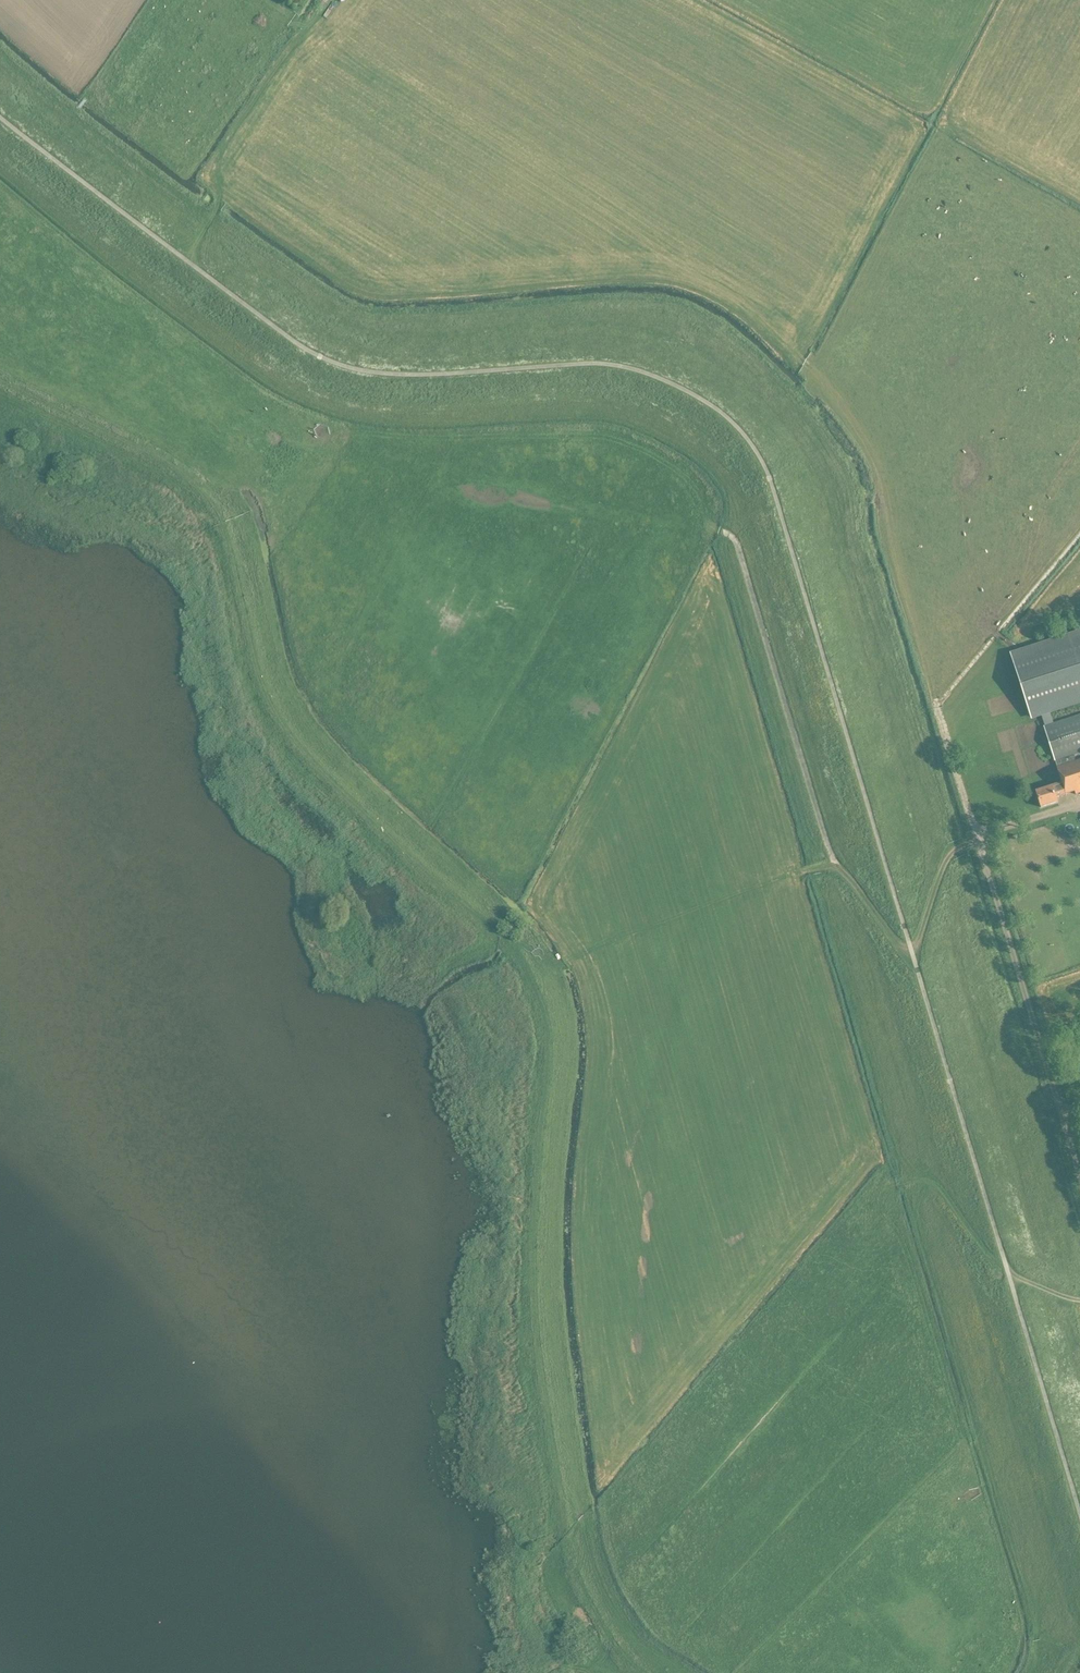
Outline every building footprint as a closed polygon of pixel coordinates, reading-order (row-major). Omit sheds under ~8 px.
[(1053,723),(1049,710),(1079,700),(1079,632),(1011,654),(1031,716),(1040,713),(1044,725),(1053,723)] [(1036,790),(1041,807),(1057,801),(1056,797),(1074,791),(1075,794),(1079,792),(1079,759),(1075,760),(1073,754),(1079,752),(1079,714),(1053,723),(1044,725),(1043,726),(1061,783),(1052,785),(1036,790)]
